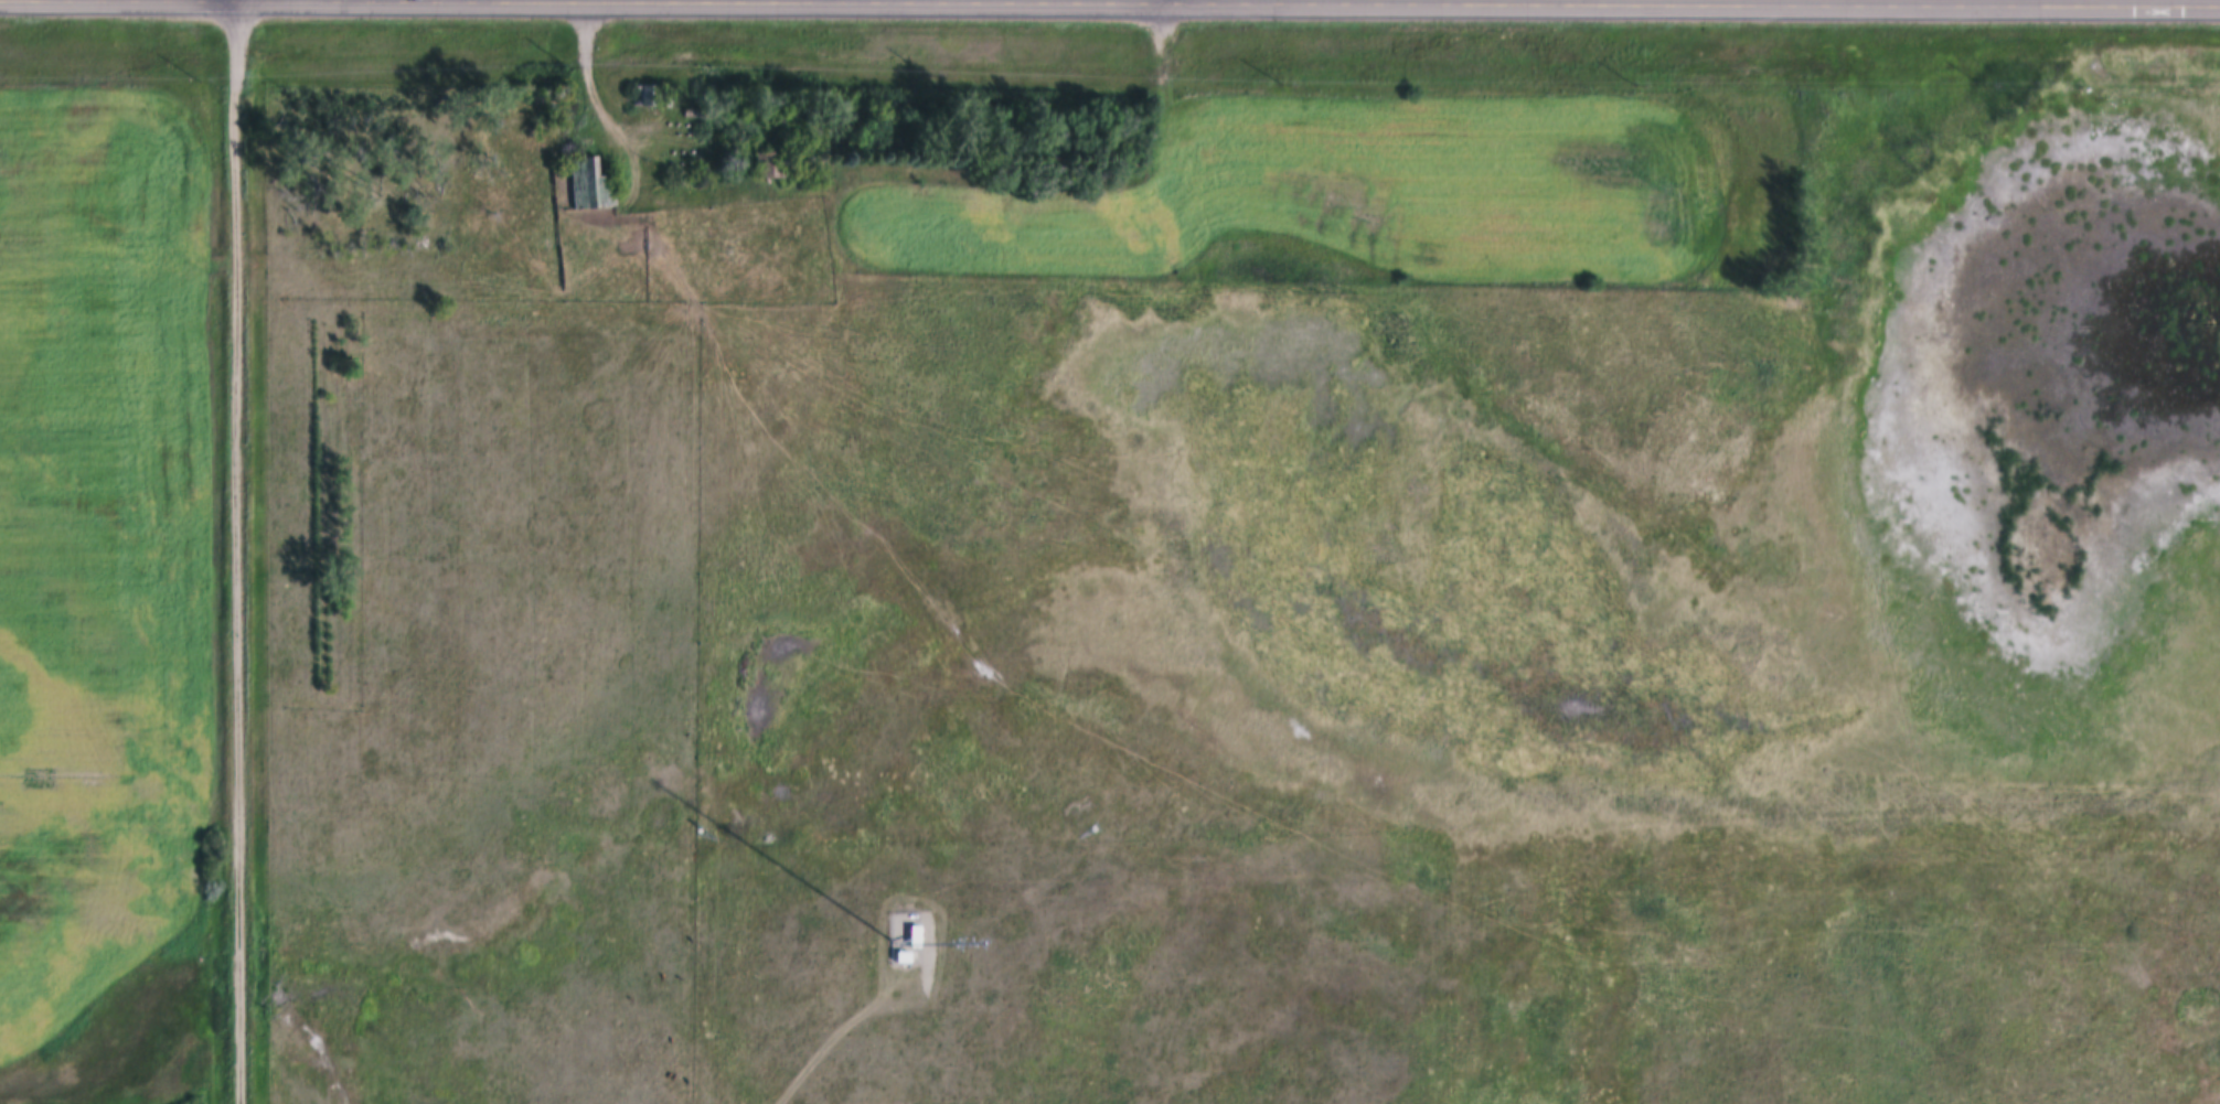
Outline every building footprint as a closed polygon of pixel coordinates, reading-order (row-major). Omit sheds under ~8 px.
[(633,106),(670,106),(670,85),(633,85),(633,106)] [(757,152),(757,177),(785,177),(785,152),(757,152)] [(618,175),(602,175),(601,157),(573,158),(575,209),(619,208),(618,175)] [(900,913),(912,913),(912,935),(901,935),(900,913)] [(886,940),(903,940),(903,951),(886,951),(886,940)]
